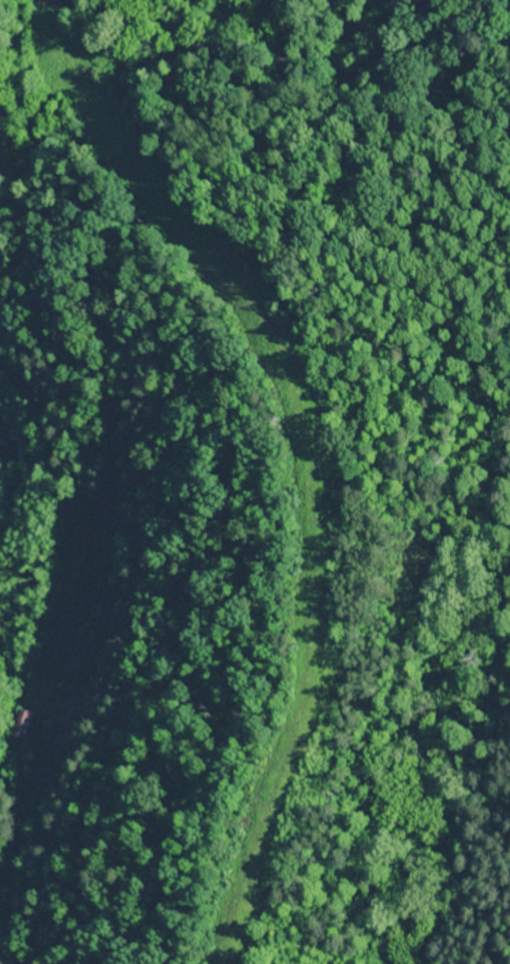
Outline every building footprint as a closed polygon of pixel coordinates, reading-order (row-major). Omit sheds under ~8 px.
[(42,713),(23,705),(13,731),(32,739),(42,713)]
